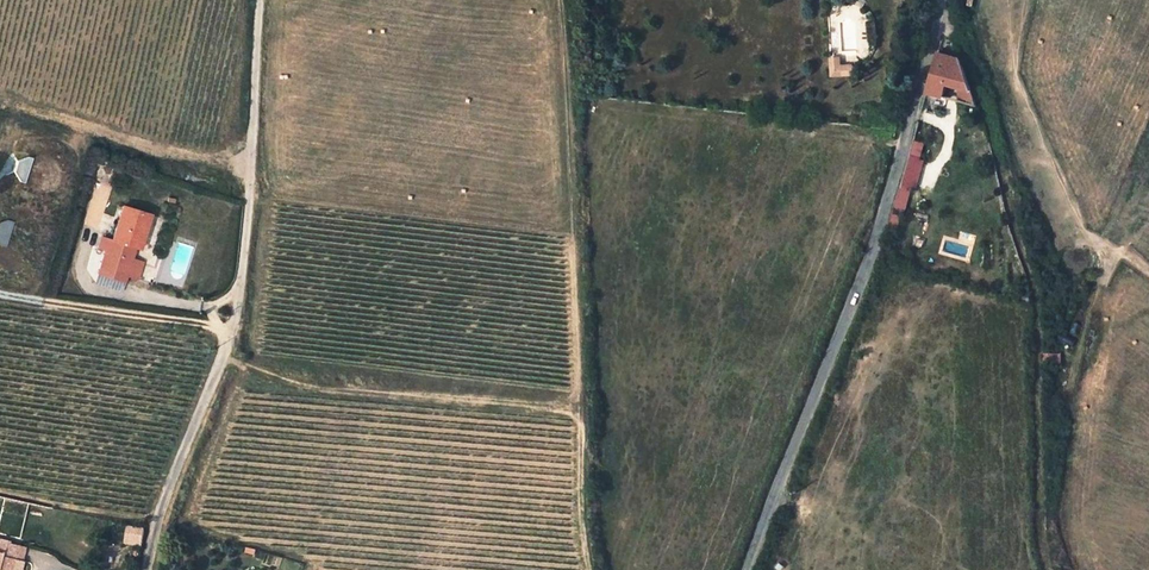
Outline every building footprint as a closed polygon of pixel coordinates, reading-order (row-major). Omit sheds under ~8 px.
[(923,96),(975,113),(959,69),(954,67),(933,61),(923,96)] [(844,78),(844,70),(833,70),(832,62),(823,63),(824,80),(844,78)] [(912,140),(889,220),(903,224),(925,143),(912,140)] [(30,170),(35,172),(37,172),(41,171),(42,170),(46,167),(48,163),(47,159),(46,154),(42,151),(38,150),(33,150),(32,151),(28,153),(26,157),(25,162),(27,166),(27,167),(30,170)] [(27,167),(27,166),(20,169),(17,178),(22,183),(24,179),(27,176),(31,174),(32,174),(34,174),(35,172),(30,170),(27,167)] [(39,176),(34,174),(32,174),(31,174),(27,176),(24,179),(22,183),(22,186),(23,190),(26,194),(28,195),(33,196),(37,195),(41,193),(44,189),(44,184),(42,180),(39,176)] [(0,234),(2,236),(6,238),(9,239),(14,239),(18,237),(22,234),(25,230),(26,225),(25,222),(24,218),(21,214),(16,212),(12,210),(7,211),(2,213),(0,216),(0,233),(0,234)] [(144,222),(116,213),(106,247),(102,246),(92,281),(119,289),(121,282),(126,266),(129,255),(133,255),(144,222)] [(2,273),(5,273),(9,271),(13,267),(15,263),(16,258),(15,253),(12,249),(8,246),(3,245),(2,245),(0,245),(0,273),(2,273)] [(132,286),(137,270),(126,266),(121,282),(132,286)] [(1042,363),(1059,363),(1060,355),(1042,354),(1042,363)] [(122,544),(136,548),(140,534),(125,530),(122,544)] [(0,544),(0,569),(8,569),(9,563),(14,564),(17,549),(0,544)]
